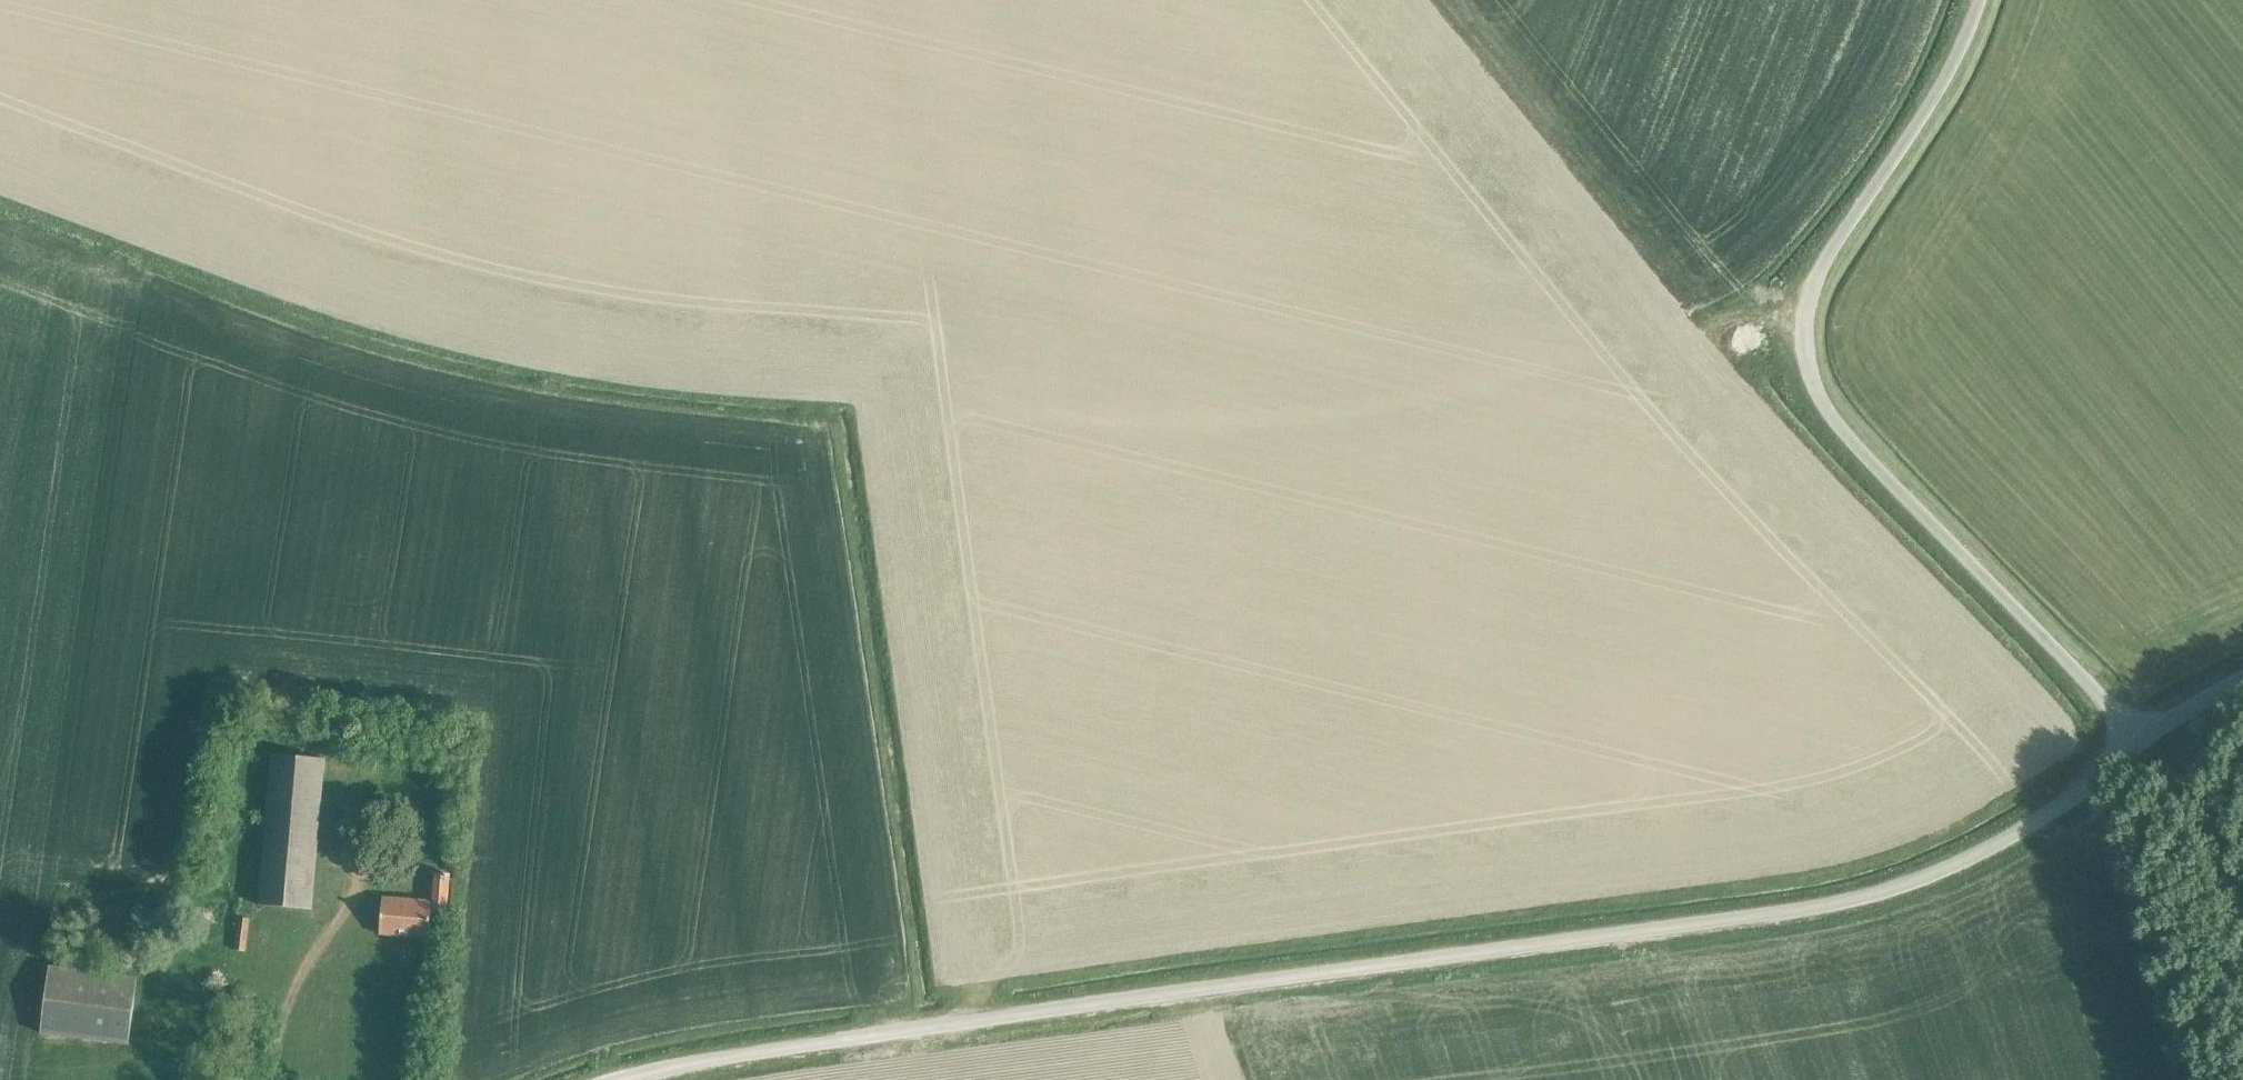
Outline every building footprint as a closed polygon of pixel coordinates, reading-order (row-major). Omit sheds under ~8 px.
[(311,910),(323,759),(271,754),(258,905),(311,910)] [(446,910),(449,875),(433,874),(431,901),(381,897),(378,934),(427,938),(430,913),(431,912),(431,908),(446,910)] [(244,952),(248,919),(238,917),(233,950),(244,952)] [(136,978),(48,968),(40,1035),(128,1046),(136,978)]
